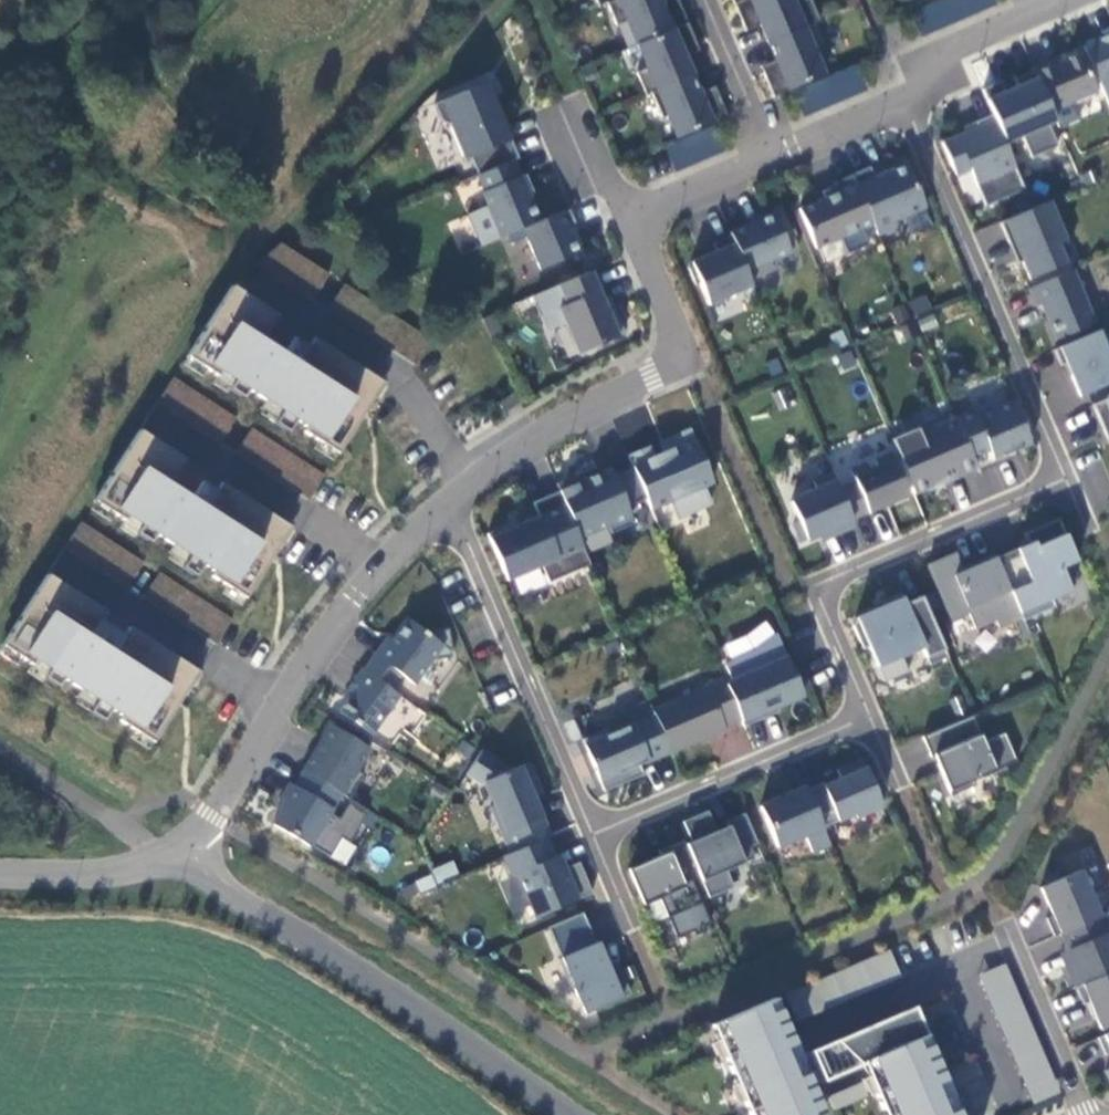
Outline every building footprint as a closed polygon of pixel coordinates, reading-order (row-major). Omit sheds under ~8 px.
[(607,4),(617,26),(627,21),(637,45),(688,23),(684,14),(679,1),(664,8),(661,2),(660,0),(616,0),(607,4)] [(661,2),(664,8),(679,1),(678,0),(665,0),(661,2)] [(819,21),(810,0),(802,0),(793,4),(791,0),(743,0),(733,4),(737,14),(742,26),(757,19),(760,26),(768,43),(809,25),(819,21)] [(757,19),(742,26),(745,32),(760,26),(757,19)] [(651,93),(692,76),(685,57),(682,51),(698,45),(693,35),(688,23),(637,45),(648,69),(637,73),(646,95),(651,93)] [(820,51),(809,25),(768,43),(775,61),(778,67),(763,74),(767,83),(773,98),(824,77),(814,53),(820,51)] [(1106,37),(1084,47),(1108,106),(1108,36),(1106,37)] [(698,45),(682,51),(685,57),(700,51),(698,45)] [(1043,64),(1033,68),(1035,72),(1052,113),(1098,94),(1081,54),(1053,66),(1051,61),(1043,64)] [(775,61),(760,68),(763,74),(778,67),(775,61)] [(856,65),(792,92),(803,118),(867,91),(856,65)] [(1052,113),(1035,72),(1015,80),(1020,93),(1008,98),(1001,82),(994,85),(982,90),(993,115),(1005,144),(1022,137),(1032,159),(1058,147),(1049,125),(1056,122),(1052,113)] [(692,76),(651,93),(662,118),(668,116),(678,139),(728,117),(723,105),(718,93),(703,99),(700,93),(692,76)] [(478,176),(514,161),(519,158),(505,125),(486,82),(434,105),(441,122),(450,126),(465,160),(471,158),(478,176)] [(715,86),(700,93),(703,99),(718,93),(715,86)] [(1005,144),(993,115),(975,122),(977,127),(957,136),(941,142),(955,176),(970,170),(985,206),(1025,189),(1005,144)] [(715,125),(664,147),(675,173),(726,151),(715,125)] [(483,193),(502,238),(523,229),(540,222),(529,195),(534,193),(531,186),(526,175),(521,178),(514,161),(478,176),(485,193),(483,193)] [(870,168),(852,175),(875,231),(877,236),(896,227),(894,221),(926,208),(908,165),(883,176),(875,180),(870,168)] [(875,231),(852,175),(834,183),(836,186),(822,192),(825,199),(799,210),(816,249),(840,239),(847,255),(870,245),(865,236),(875,231)] [(1049,202),(1000,223),(1008,242),(1013,240),(1022,262),(1030,280),(1066,265),(1057,245),(1066,241),(1049,202)] [(731,237),(750,282),(774,272),(770,262),(798,250),(780,207),(759,216),(761,221),(752,225),(730,234),(731,237)] [(540,222),(523,229),(541,271),(579,254),(574,242),(569,229),(578,225),(571,209),(540,222)] [(710,306),(753,288),(750,282),(731,237),(713,245),(717,253),(704,258),(691,264),(689,270),(696,286),(700,284),(710,306)] [(277,242),(268,259),(320,289),(330,271),(277,242)] [(1050,325),(1056,341),(1096,324),(1073,270),(1029,290),(1036,307),(1041,305),(1050,325)] [(589,273),(532,297),(548,332),(563,325),(576,356),(622,336),(615,320),(610,308),(605,310),(589,273)] [(318,442),(338,454),(351,433),(362,417),(375,397),(383,384),(232,287),(186,358),(217,377),(219,372),(234,381),(228,390),(242,399),(248,391),(267,403),(281,412),(273,424),(288,434),(296,421),(307,428),(304,433),(318,442)] [(908,301),(913,316),(931,311),(926,295),(908,301)] [(1054,350),(1061,366),(1066,364),(1073,378),(1081,397),(1108,385),(1108,359),(1104,347),(1108,345),(1108,344),(1103,330),(1054,350)] [(226,393),(228,390),(234,381),(219,372),(217,377),(212,384),(226,393)] [(224,437),(237,417),(173,377),(156,403),(177,416),(180,410),(224,437)] [(521,404),(514,394),(497,405),(504,416),(521,404)] [(382,402),(375,397),(362,417),(369,422),(382,402)] [(1094,406),(1102,425),(1108,422),(1108,400),(1094,406)] [(974,413),(957,421),(977,467),(979,473),(998,465),(1016,457),(1014,451),(1031,444),(1013,402),(977,417),(974,413)] [(273,424),(281,412),(267,403),(259,415),(273,424)] [(957,421),(956,419),(920,435),(917,428),(891,440),(914,494),(927,489),(943,482),(945,485),(961,477),(960,474),(977,467),(957,421)] [(312,494),(325,473),(251,427),(238,447),(312,494)] [(628,457),(633,468),(647,500),(651,510),(671,501),(678,518),(710,505),(703,488),(713,483),(691,430),(671,439),(658,444),(666,463),(659,465),(651,448),(628,457)] [(225,586),(245,599),(262,574),(270,561),(282,542),(291,529),(140,431),(94,502),(124,522),(127,517),(141,526),(135,535),(149,544),(155,535),(174,547),(188,556),(181,568),(195,578),(203,566),(214,573),(211,577),(225,586)] [(338,454),(318,442),(313,449),(333,462),(338,454)] [(839,490),(852,521),(909,497),(890,453),(874,460),(877,466),(869,469),(866,463),(850,470),(855,483),(839,490)] [(647,500),(633,468),(614,476),(611,470),(601,474),(584,481),(559,491),(580,541),(608,528),(611,535),(635,525),(628,509),(647,500)] [(556,485),(559,491),(584,481),(581,474),(556,485)] [(799,522),(794,524),(802,543),(823,534),(835,529),(837,534),(854,526),(852,521),(839,490),(832,475),(813,483),(817,491),(790,503),(799,522)] [(591,566),(580,541),(559,491),(533,503),(539,518),(529,522),(517,527),(515,523),(503,528),(487,535),(506,582),(541,567),(548,584),(591,566)] [(133,538),(135,535),(141,526),(127,517),(124,522),(120,529),(133,538)] [(527,518),(515,523),(517,527),(529,522),(527,518)] [(1022,619),(1024,623),(1056,609),(1053,601),(1073,592),(1063,570),(1078,563),(1060,521),(1044,527),(1025,535),(1030,545),(996,560),(1022,619)] [(133,578),(144,559),(83,522),(72,540),(133,578)] [(289,546),(282,542),(270,561),(277,566),(289,546)] [(167,559),(181,568),(188,556),(174,547),(167,559)] [(1000,629),(1022,619),(996,560),(995,556),(976,563),(978,567),(964,573),(956,555),(944,560),(928,567),(951,622),(970,614),(977,630),(997,622),(1000,629)] [(149,591),(176,602),(183,583),(156,573),(149,591)] [(133,731),(153,743),(177,705),(190,686),(195,677),(198,672),(47,576),(2,646),(32,666),(35,661),(49,670),(43,679),(57,688),(63,679),(83,692),(96,700),(88,712),(103,722),(111,709),(122,717),(119,722),(133,731)] [(245,599),(225,586),(221,594),(240,607),(245,599)] [(926,659),(945,651),(922,597),(906,604),(901,594),(881,602),(884,608),(866,615),(856,619),(853,627),(863,651),(869,648),(877,668),(922,649),(926,659)] [(216,606),(200,620),(214,637),(230,624),(216,606)] [(375,655),(364,670),(390,689),(401,675),(415,685),(432,661),(453,657),(448,630),(426,633),(408,620),(391,643),(385,644),(382,648),(376,656),(375,655)] [(732,682),(725,685),(741,722),(777,706),(791,700),(803,695),(777,636),(755,653),(725,665),(732,682)] [(929,666),(949,658),(945,651),(926,659),(929,666)] [(43,679),(49,670),(35,661),(32,666),(27,673),(41,682),(43,679)] [(364,670),(362,669),(352,684),(357,687),(352,694),(339,712),(371,736),(400,696),(390,689),(364,670)] [(670,752),(671,754),(711,737),(726,731),(725,729),(741,722),(725,685),(722,677),(705,684),(705,687),(652,710),(670,752)] [(197,690),(190,686),(177,705),(185,710),(197,690)] [(88,712),(96,700),(83,692),(75,704),(88,712)] [(640,765),(670,752),(652,710),(650,706),(649,706),(653,716),(609,735),(607,730),(583,740),(605,792),(625,784),(644,776),(640,765)] [(741,722),(743,727),(779,712),(777,706),(741,722)] [(984,742),(973,716),(922,738),(928,751),(931,758),(934,756),(951,797),(976,786),(973,781),(1017,763),(1005,733),(984,742)] [(340,794),(349,800),(363,775),(356,771),(369,749),(331,727),(314,755),(312,753),(308,760),(301,771),(303,772),(340,794)] [(149,750),(153,743),(133,731),(129,737),(149,750)] [(509,771),(507,766),(482,750),(467,775),(481,784),(484,783),(493,807),(489,808),(508,854),(546,839),(550,837),(535,799),(543,795),(535,776),(529,763),(509,771)] [(807,791),(823,829),(856,815),(858,818),(883,808),(863,760),(850,765),(837,770),(841,779),(824,786),(823,784),(807,791)] [(340,794),(303,772),(294,787),(290,784),(285,793),(279,801),(285,804),(272,825),(309,847),(340,794)] [(812,853),(830,845),(823,829),(807,791),(806,788),(786,796),(760,808),(777,848),(805,836),(812,853)] [(691,842),(685,844),(696,870),(708,898),(733,887),(726,871),(755,859),(750,847),(757,844),(744,813),(725,822),(728,827),(716,832),(707,811),(695,816),(682,822),(691,842)] [(508,854),(504,856),(512,877),(518,875),(536,918),(592,894),(584,875),(579,863),(564,869),(558,855),(555,858),(546,839),(508,854)] [(696,870),(685,844),(684,839),(665,848),(667,853),(660,855),(649,860),(627,870),(642,905),(667,894),(670,903),(689,895),(681,877),(696,870)] [(437,883),(458,874),(452,860),(431,869),(437,883)] [(1046,918),(1054,937),(1061,934),(1101,917),(1081,870),(1040,888),(1045,899),(1052,916),(1046,918)] [(582,913),(547,928),(560,959),(558,960),(571,990),(573,990),(584,1015),(630,995),(620,970),(611,974),(597,943),(595,944),(590,932),(582,913)] [(1061,934),(1068,950),(1074,964),(1066,967),(1076,987),(1108,973),(1108,913),(1101,917),(1061,934)] [(891,952),(807,980),(811,990),(791,997),(796,1013),(900,977),(891,952)] [(1007,963),(980,973),(1033,1104),(1060,1093),(1007,963)] [(1076,987),(1079,996),(1083,1005),(1089,1003),(1101,1031),(1108,1027),(1108,973),(1076,987)] [(825,1114),(804,1066),(800,1057),(797,1050),(789,1054),(783,1041),(791,1037),(775,999),(712,1027),(718,1041),(725,1058),(737,1084),(744,1102),(750,1114),(824,1114),(825,1114)] [(948,1086),(940,1089),(934,1076),(942,1073),(914,1008),(809,1052),(814,1062),(822,1082),(863,1064),(885,1114),(960,1114),(948,1086)] [(1098,1038),(1102,1048),(1105,1055),(1108,1054),(1108,1033),(1098,1038)] [(725,1058),(718,1041),(710,1045),(717,1062),(725,1058)] [(800,1057),(804,1066),(814,1062),(809,1052),(800,1057)] [(744,1102),(737,1084),(729,1088),(736,1105),(744,1102)]
